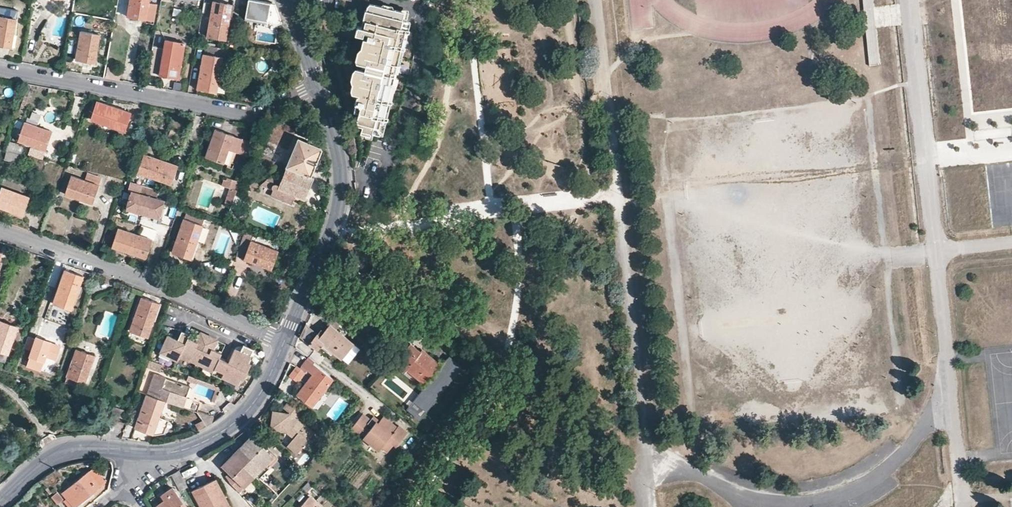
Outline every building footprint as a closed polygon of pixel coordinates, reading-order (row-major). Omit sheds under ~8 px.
[(128,17),(146,20),(146,19),(154,20),(157,4),(149,2),(149,0),(131,0),(128,17)] [(254,0),(248,0),(244,16),(278,20),(271,3),(254,0)] [(869,66),(881,65),(874,0),(862,0),(869,66)] [(226,40),(232,5),(213,1),(209,27),(203,26),(201,35),(226,40)] [(356,99),(355,99),(352,111),(357,113),(355,121),(357,121),(356,126),(361,127),(359,134),(369,137),(371,129),(379,131),(403,30),(403,29),(400,28),(404,12),(367,3),(365,10),(364,10),(360,26),(356,26),(354,34),(362,36),(363,32),(367,33),(366,39),(368,39),(366,48),(365,49),(362,48),(360,56),(363,57),(359,76),(355,75),(354,82),(351,82),(349,92),(353,93),(357,94),(356,99)] [(16,20),(0,17),(0,46),(11,48),(16,20)] [(95,64),(100,34),(81,31),(76,60),(95,64)] [(164,48),(153,46),(148,72),(160,74),(159,75),(178,78),(185,43),(166,40),(164,48)] [(230,49),(205,45),(204,54),(223,58),(229,59),(229,58),(230,49)] [(216,93),(223,58),(204,54),(197,89),(216,93)] [(122,69),(107,66),(104,77),(120,80),(122,69)] [(132,113),(97,101),(91,119),(125,131),(132,113)] [(52,132),(24,122),(18,140),(46,150),(52,132)] [(248,156),(253,143),(215,129),(205,156),(224,163),(229,149),(236,151),(248,156)] [(322,148),(298,138),(282,178),(276,176),(272,186),(278,188),(277,191),(304,202),(306,201),(308,201),(309,200),(306,197),(314,177),(311,176),(322,148)] [(19,164),(22,145),(8,143),(6,162),(19,164)] [(231,166),(236,151),(229,149),(224,163),(231,166)] [(177,166),(144,154),(138,172),(171,184),(177,166)] [(102,177),(88,172),(85,180),(100,185),(102,177)] [(85,180),(72,176),(66,194),(94,203),(101,185),(100,185),(85,180)] [(237,181),(228,178),(225,188),(230,190),(234,191),(237,181)] [(160,190),(142,185),(140,194),(132,191),(127,210),(161,219),(166,200),(158,198),(160,190)] [(0,193),(0,207),(24,215),(30,197),(2,186),(0,193)] [(236,192),(234,191),(230,190),(225,202),(232,205),(236,192)] [(204,216),(188,211),(185,219),(202,224),(204,216)] [(185,219),(184,218),(172,252),(191,258),(203,225),(202,224),(185,219)] [(153,240),(118,228),(112,246),(146,258),(153,240)] [(254,234),(245,231),(236,256),(272,269),(278,251),(251,241),(254,234)] [(84,276),(65,269),(54,303),(72,309),(84,276)] [(160,303),(142,296),(129,330),(148,337),(160,303)] [(0,320),(0,351),(8,354),(9,354),(18,326),(0,320)] [(341,359),(353,344),(329,325),(320,336),(317,334),(317,333),(306,324),(300,337),(309,344),(315,348),(318,350),(323,344),(341,359)] [(201,332),(199,335),(214,342),(216,339),(201,332)] [(253,349),(243,344),(240,351),(234,348),(228,362),(225,367),(223,366),(226,361),(219,357),(221,352),(214,348),(212,352),(210,351),(212,348),(214,342),(199,335),(197,341),(195,344),(193,343),(194,339),(188,336),(180,333),(177,339),(176,342),(173,341),(175,338),(168,335),(159,354),(175,361),(176,360),(180,362),(181,362),(183,363),(185,359),(195,363),(195,361),(202,365),(203,365),(209,368),(208,369),(219,374),(218,377),(222,379),(227,381),(228,378),(238,383),(241,377),(243,378),(246,371),(250,364),(251,365),(254,358),(250,356),(253,349)] [(440,364),(421,349),(419,351),(410,343),(405,351),(409,354),(398,367),(406,373),(407,370),(424,384),(440,364)] [(95,355),(77,349),(67,376),(85,383),(95,355)] [(0,351),(0,359),(6,361),(8,354),(0,351)] [(333,380),(314,365),(316,363),(308,358),(300,369),(296,366),(289,376),(299,384),(307,374),(311,377),(297,395),(311,407),(333,380)] [(411,402),(422,410),(455,367),(444,358),(440,364),(424,384),(411,402)] [(156,372),(148,394),(166,400),(179,405),(182,396),(187,398),(191,386),(168,377),(168,376),(156,372)] [(85,383),(67,376),(65,382),(84,388),(85,383)] [(166,400),(148,394),(147,394),(134,428),(153,434),(166,400)] [(184,407),(187,398),(182,396),(179,405),(184,407)] [(201,403),(187,398),(184,407),(198,412),(201,403)] [(130,415),(133,406),(116,400),(114,407),(113,409),(130,415)] [(299,413),(287,403),(282,409),(288,414),(273,411),(270,428),(291,433),(293,433),(294,434),(294,435),(293,437),(286,445),(296,453),(312,433),(294,419),(299,413)] [(212,422),(214,418),(198,412),(202,420),(206,426),(212,422)] [(379,423),(378,423),(374,428),(372,430),(366,426),(368,423),(371,420),(363,414),(352,428),(360,434),(361,432),(366,436),(365,438),(380,450),(383,447),(388,439),(395,444),(397,446),(408,433),(399,425),(398,427),(384,417),(379,423)] [(432,420),(427,416),(421,423),(426,427),(432,420)] [(374,428),(378,423),(379,421),(374,417),(371,420),(368,423),(374,428)] [(206,426),(202,420),(194,425),(198,430),(206,426)] [(251,436),(240,447),(249,455),(241,463),(255,475),(273,456),(251,436)] [(389,452),(395,444),(388,439),(383,447),(389,452)] [(229,473),(226,476),(229,482),(237,489),(241,485),(243,487),(255,475),(241,463),(249,455),(240,447),(222,466),(229,473)] [(273,456),(255,475),(258,478),(276,460),(273,456)] [(66,496),(72,504),(74,506),(73,506),(75,506),(105,482),(93,467),(62,492),(63,494),(64,493),(66,496)] [(188,487),(179,470),(171,474),(179,491),(188,487)] [(215,479),(192,490),(201,506),(230,506),(215,479)] [(305,492),(311,486),(306,482),(301,488),(305,492)] [(173,487),(161,495),(165,500),(157,505),(158,506),(187,506),(173,487)] [(56,490),(51,494),(57,502),(63,498),(56,490)] [(72,504),(66,496),(63,499),(70,506),(72,504)] [(315,506),(317,504),(309,497),(301,506),(315,506)]
